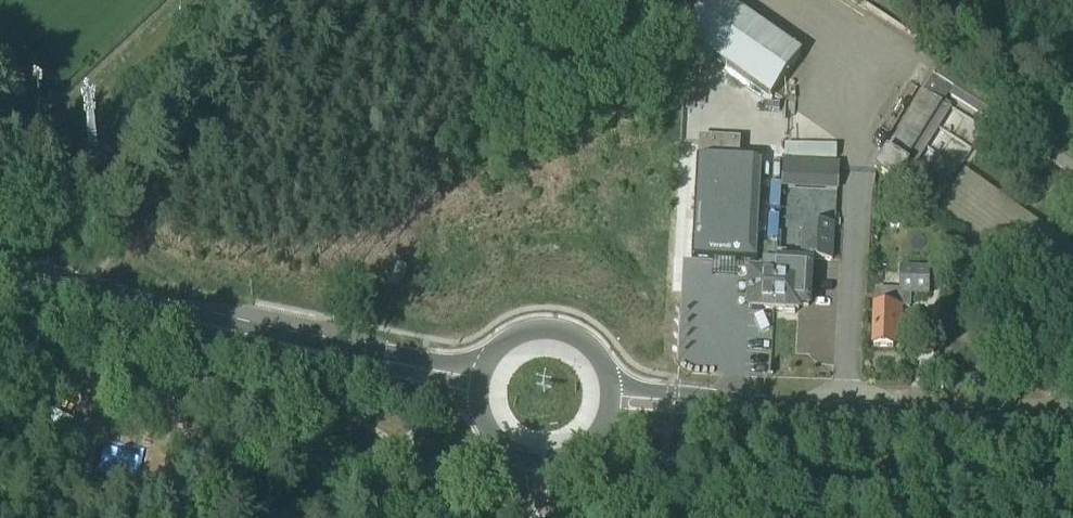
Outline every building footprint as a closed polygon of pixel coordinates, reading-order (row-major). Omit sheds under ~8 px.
[(800,56),(720,0),(706,0),(681,36),(770,99),(800,56)] [(1065,145),(940,65),(923,93),(925,94),(889,152),(886,150),(874,171),(894,185),(896,183),(932,208),(949,185),(917,162),(950,109),(942,104),(948,95),(1053,164),(1065,145)] [(692,246),(692,258),(694,258),(757,261),(758,245),(763,245),(762,275),(756,274),(750,274),(748,309),(750,309),(772,310),(775,272),(777,253),(777,251),(777,248),(777,246),(778,232),(758,231),(762,162),(758,162),(737,161),(738,143),(738,139),(700,137),(699,141),(699,159),(697,159),(692,246)] [(1053,167),(1072,180),(1072,150),(1067,146),(1055,164),(1053,167)] [(786,163),(785,183),(799,183),(799,188),(823,189),(823,184),(837,185),(838,164),(786,163)] [(832,260),(833,226),(802,224),(801,259),(832,260)] [(775,272),(772,310),(785,310),(785,314),(791,314),(795,315),(795,313),(795,311),(798,311),(799,310),(799,307),(808,307),(811,264),(798,263),(786,263),(786,253),(782,253),(777,253),(775,272)] [(395,265),(386,278),(397,285),(406,272),(395,265)] [(928,296),(929,270),(901,269),(900,293),(876,292),(875,306),(874,306),(873,347),(892,348),(893,338),(899,338),(900,308),(909,309),(910,296),(928,296)] [(96,441),(90,470),(135,479),(141,450),(96,441)]
